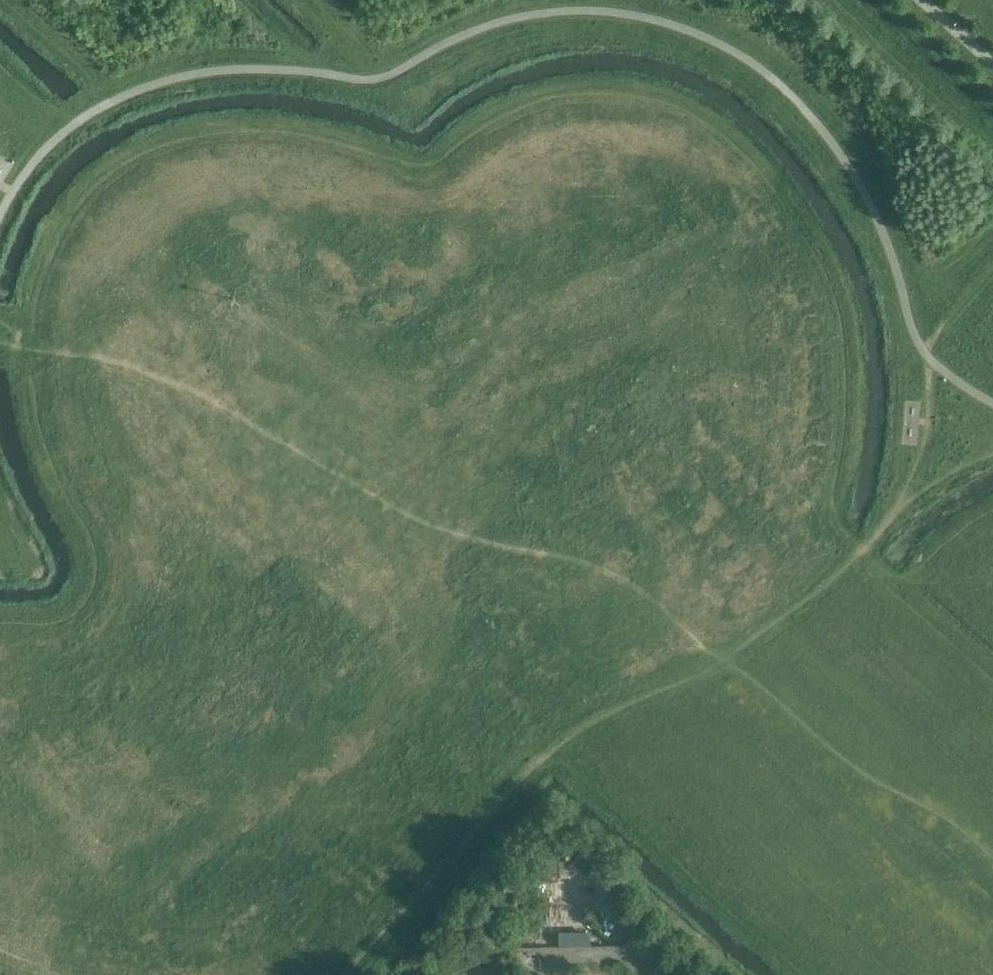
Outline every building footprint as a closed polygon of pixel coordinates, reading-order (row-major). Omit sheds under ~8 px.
[(559,928),(560,945),(591,944),(590,927),(559,928)]
